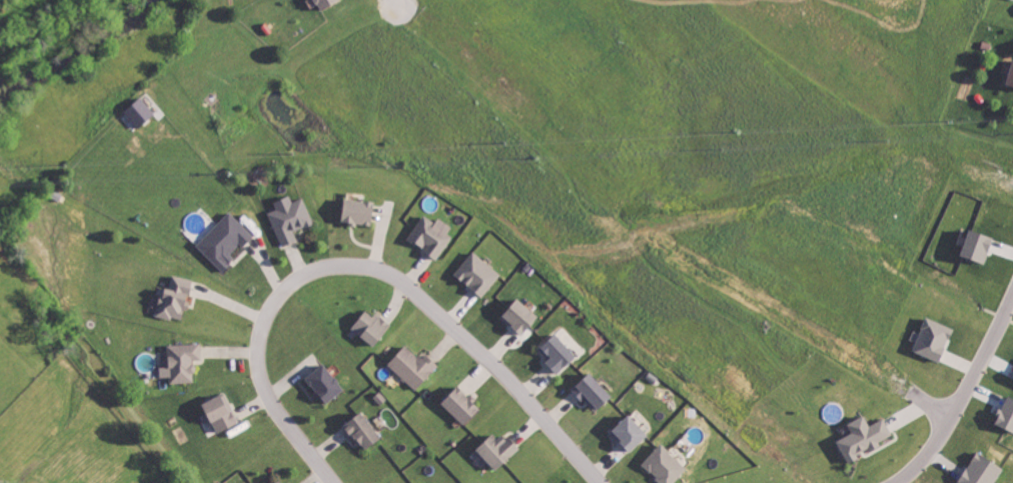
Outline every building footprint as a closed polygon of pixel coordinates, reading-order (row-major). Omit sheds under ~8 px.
[(344,0),(317,0),(324,12),(344,0)] [(138,127),(155,115),(144,97),(125,109),(138,127)] [(274,201),(277,208),(269,211),(283,245),(298,239),(294,230),(314,222),(304,196),(293,201),(291,194),(274,201)] [(344,221),(374,224),(377,200),(346,197),(344,221)] [(198,244),(223,269),(256,236),(230,211),(198,244)] [(453,226),(440,217),(437,221),(425,213),(408,238),(438,258),(454,236),(449,232),(453,226)] [(962,253),(986,263),(997,237),(973,227),(962,253)] [(483,296),(502,274),(475,250),(456,272),(483,296)] [(157,315),(183,320),(185,309),(189,310),(195,278),(172,274),(168,294),(161,293),(157,315)] [(504,317),(527,333),(541,313),(518,297),(504,317)] [(377,345),(391,324),(367,307),(352,329),(377,345)] [(954,325),(926,317),(915,351),(944,360),(954,325)] [(560,371),(579,354),(558,331),(539,349),(560,371)] [(168,344),(169,366),(161,366),(161,376),(170,376),(171,382),(196,381),(195,359),(203,359),(202,342),(168,344)] [(416,389),(440,364),(426,351),(420,357),(407,344),(389,363),(416,389)] [(345,390),(327,362),(307,375),(325,403),(345,390)] [(615,395),(593,370),(574,387),(596,412),(615,395)] [(483,407),(461,384),(443,401),(465,424),(483,407)] [(218,432),(239,422),(226,392),(205,401),(218,432)] [(1010,394),(997,422),(1012,430),(1012,396),(1010,394)] [(366,450),(383,437),(364,411),(346,423),(366,450)] [(612,430),(630,451),(651,434),(633,412),(612,430)] [(849,423),(853,432),(838,440),(849,461),(871,450),(870,448),(895,435),(885,417),(871,425),(865,414),(849,423)] [(478,449),(500,469),(521,445),(507,433),(501,440),(493,433),(478,449)] [(689,467),(663,442),(643,464),(664,482),(674,482),(689,467)] [(963,482),(995,482),(1005,466),(978,450),(960,481),(963,482)]
